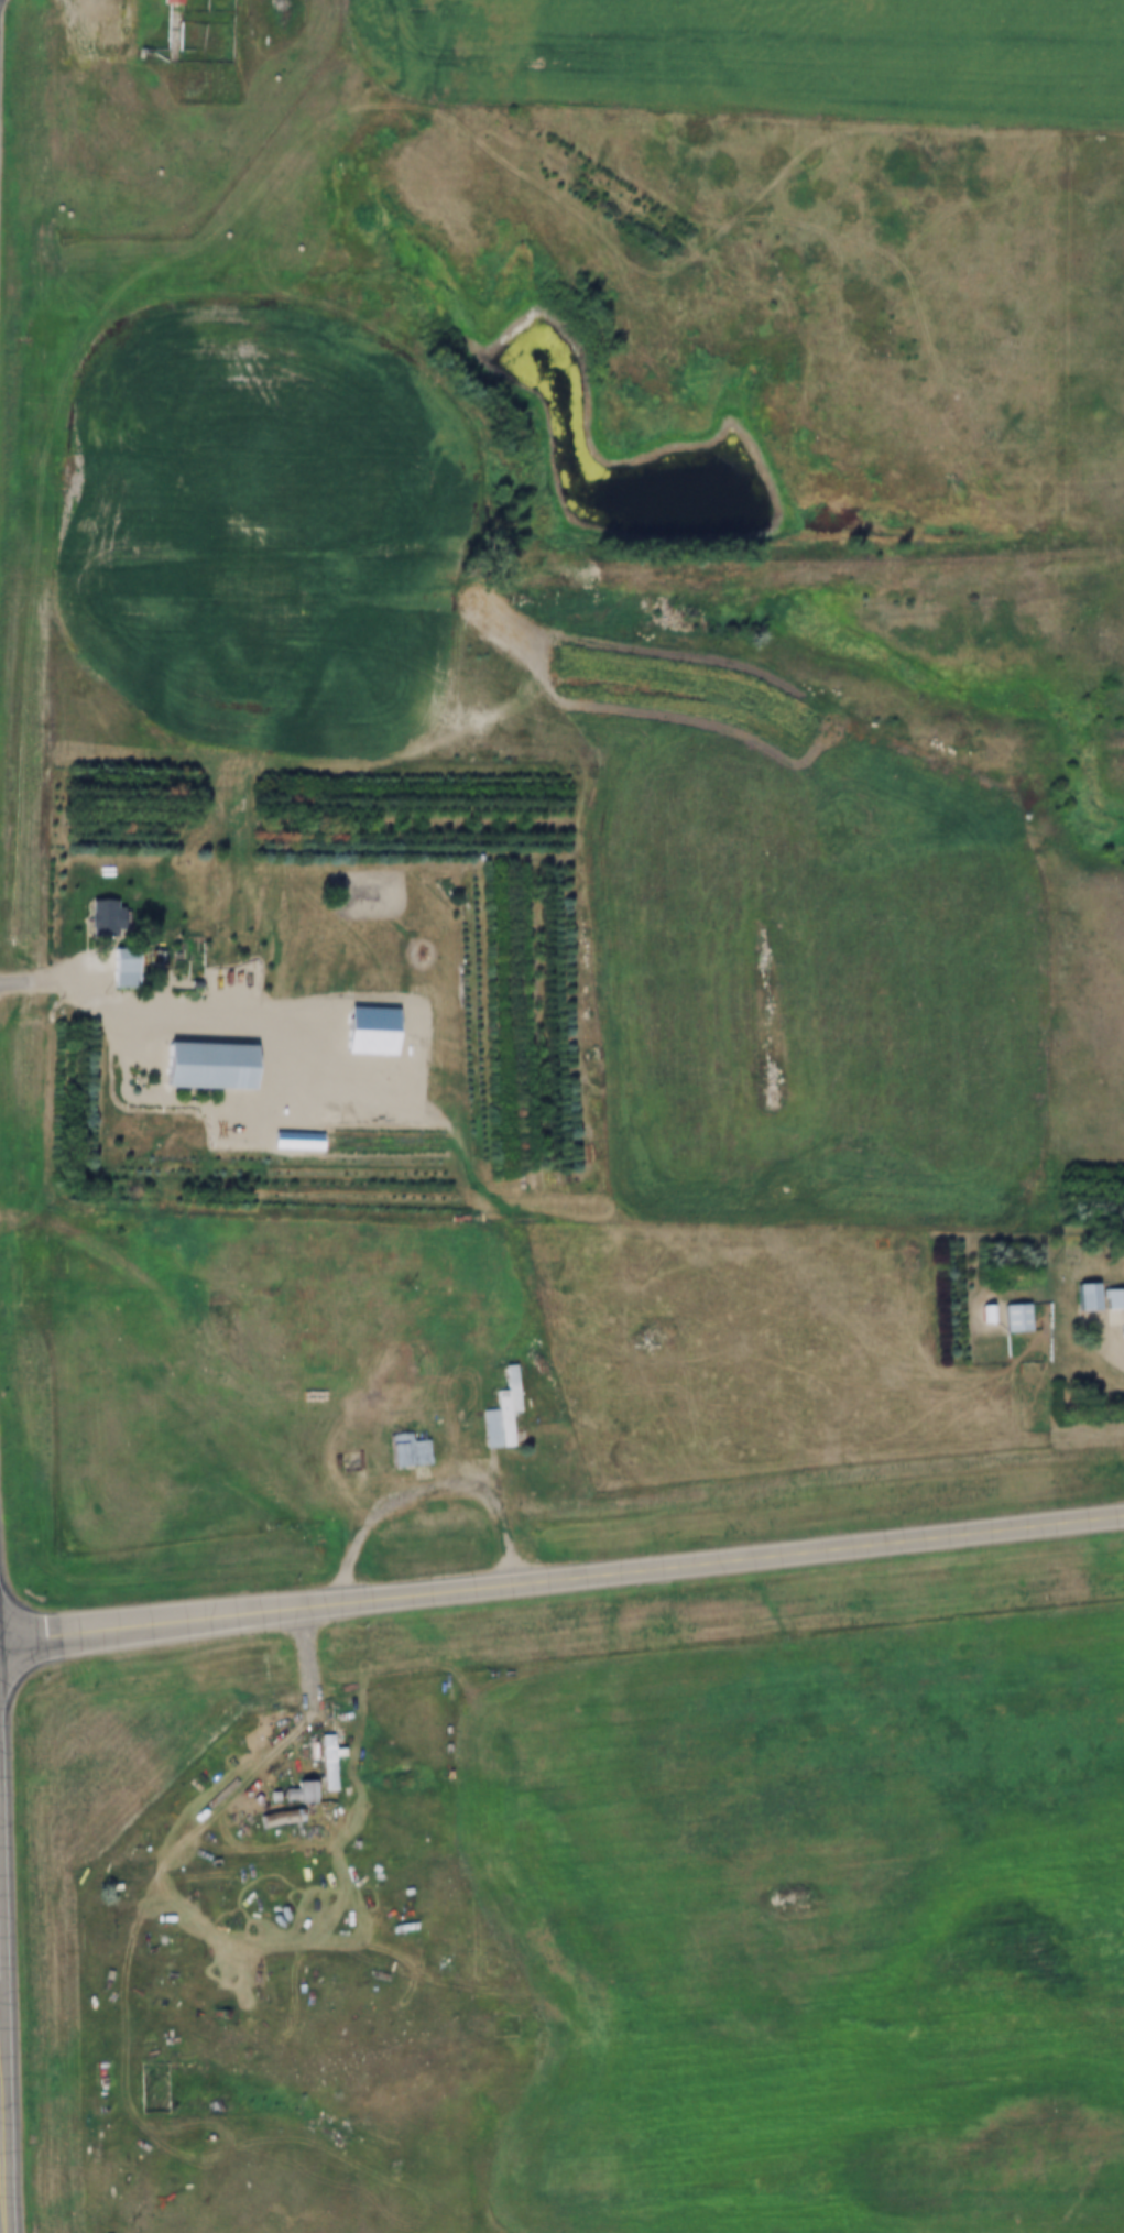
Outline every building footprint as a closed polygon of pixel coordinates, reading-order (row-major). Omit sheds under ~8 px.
[(85,901),(87,938),(118,937),(116,899),(85,901)] [(109,949),(110,986),(135,986),(135,949),(109,949)] [(253,1089),(254,1058),(249,1057),(250,1045),(156,1043),(156,1088),(253,1089)] [(1099,1284),(1074,1284),(1074,1311),(1099,1311),(1099,1284)] [(1103,1291),(1105,1311),(1123,1309),(1123,1289),(1103,1291)] [(1029,1304),(1002,1304),(1002,1331),(1029,1331),(1029,1304)] [(481,1411),(483,1448),(512,1446),(511,1414),(520,1414),(517,1365),(502,1366),(504,1391),(493,1391),(494,1410),(481,1411)] [(387,1468),(426,1466),(424,1441),(409,1442),(409,1434),(385,1435),(387,1468)]
